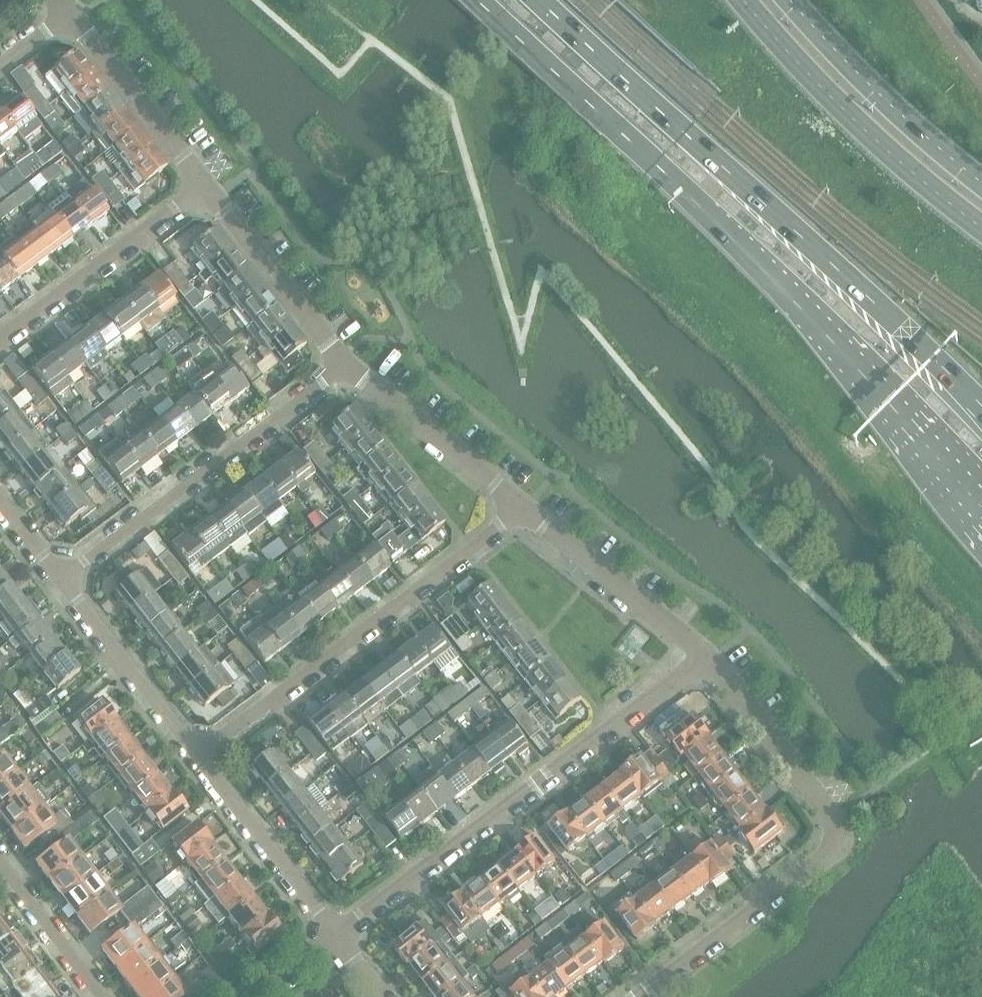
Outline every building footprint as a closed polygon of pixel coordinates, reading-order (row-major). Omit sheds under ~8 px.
[(968,5),(977,1),(981,11),(981,0),(966,0),(968,5)] [(0,8),(0,24),(8,17),(1,8),(0,8)] [(77,54),(46,78),(61,97),(92,73),(77,54)] [(22,66),(10,75),(23,93),(35,84),(22,66)] [(75,117),(84,110),(107,92),(92,73),(61,97),(60,98),(75,117)] [(39,115),(48,108),(33,89),(23,96),(39,115)] [(96,131),(122,111),(107,92),(84,110),(92,121),(89,123),(96,131)] [(0,106),(0,113),(17,134),(23,141),(41,128),(35,121),(18,98),(15,95),(0,106)] [(39,115),(43,121),(52,114),(48,108),(39,115)] [(106,153),(114,148),(136,130),(122,111),(96,131),(92,134),(106,153)] [(17,134),(0,113),(0,147),(17,134)] [(151,149),(144,140),(136,130),(114,148),(122,159),(113,166),(119,174),(151,149)] [(68,153),(79,144),(72,135),(61,144),(68,153)] [(53,143),(35,157),(42,167),(49,162),(60,153),(53,143)] [(79,144),(68,153),(73,159),(84,151),(79,144)] [(134,193),(166,168),(151,149),(119,174),(134,193)] [(30,151),(12,164),(17,170),(24,180),(35,172),(42,167),(35,157),(30,151)] [(53,167),(46,172),(54,181),(60,176),(53,167)] [(47,187),(54,181),(46,172),(40,177),(47,187)] [(101,175),(91,182),(98,190),(107,183),(101,175)] [(6,194),(15,187),(6,177),(0,182),(0,185),(6,194)] [(28,185),(36,194),(47,186),(40,177),(28,185)] [(83,181),(64,195),(89,226),(107,213),(90,190),(83,181)] [(107,183),(98,190),(112,208),(122,201),(107,183)] [(10,199),(18,208),(35,194),(28,185),(10,199)] [(71,240),(89,226),(64,195),(47,208),(48,211),(71,240)] [(133,213),(142,207),(135,198),(127,205),(133,213)] [(18,208),(10,199),(0,206),(0,221),(18,208)] [(53,253),(71,240),(48,211),(31,225),(53,253)] [(31,225),(13,238),(35,267),(53,253),(31,225)] [(216,232),(193,250),(202,261),(199,263),(205,271),(231,251),(216,232)] [(35,267),(13,238),(0,248),(0,258),(17,280),(35,267)] [(231,251),(205,271),(198,277),(203,284),(214,276),(223,288),(246,270),(231,251)] [(17,280),(0,258),(0,293),(17,280)] [(178,292),(188,285),(172,265),(163,273),(178,292)] [(223,288),(217,292),(232,311),(234,309),(260,289),(246,270),(223,288)] [(157,275),(139,289),(156,311),(175,297),(157,275)] [(178,292),(183,298),(193,291),(188,285),(178,292)] [(163,320),(156,311),(139,289),(121,302),(138,325),(145,334),(163,320)] [(260,289),(234,309),(249,328),(275,308),(260,289)] [(120,338),(138,325),(121,302),(103,316),(120,338)] [(249,328),(246,330),(261,349),(290,326),(275,308),(249,328)] [(208,330),(218,321),(211,313),(201,321),(208,330)] [(102,352),(120,338),(103,316),(85,329),(102,352)] [(218,321),(208,330),(213,336),(223,328),(218,321)] [(296,352),(305,346),(290,326),(261,349),(257,352),(263,360),(273,352),(279,360),(277,362),(286,374),(303,360),(296,352)] [(85,329),(67,343),(84,365),(89,371),(107,358),(102,352),(85,329)] [(174,335),(181,345),(188,339),(181,330),(174,335)] [(158,350),(163,358),(172,352),(164,341),(157,347),(159,350),(158,350)] [(67,379),(84,365),(67,343),(50,356),(67,379)] [(194,343),(187,348),(194,358),(200,353),(201,353),(194,343)] [(187,364),(194,358),(187,348),(179,354),(187,364)] [(237,367),(247,360),(241,352),(231,360),(237,367)] [(146,354),(137,361),(145,372),(154,365),(146,354)] [(71,385),(67,379),(50,356),(31,370),(53,399),(71,385)] [(237,367),(252,386),(261,378),(247,360),(237,367)] [(140,375),(145,372),(137,361),(132,365),(140,375)] [(17,367),(13,370),(12,376),(15,379),(23,373),(17,367)] [(247,390),(230,368),(212,382),(228,404),(247,390)] [(158,385),(166,379),(159,369),(151,375),(158,385)] [(124,377),(129,384),(135,379),(130,372),(124,377)] [(204,372),(187,385),(194,395),(211,417),(228,404),(212,382),(204,372)] [(42,393),(27,374),(16,382),(24,392),(11,402),(3,392),(0,394),(0,425),(19,410),(31,401),(42,393)] [(152,390),(158,385),(151,375),(144,380),(152,390)] [(102,388),(109,398),(119,392),(111,381),(102,388)] [(104,403),(109,398),(102,388),(96,392),(104,403)] [(42,393),(31,401),(37,408),(47,400),(42,393)] [(193,431),(211,417),(194,395),(176,409),(193,431)] [(115,402),(122,412),(130,407),(122,396),(115,402)] [(84,402),(67,415),(74,425),(92,412),(84,402)] [(116,417),(122,412),(115,402),(108,407),(116,417)] [(328,403),(313,415),(317,421),(332,409),(328,403)] [(343,447),(369,427),(355,408),(332,426),(341,438),(338,440),(343,447)] [(175,444),(193,431),(176,409),(158,422),(175,444)] [(19,410),(0,425),(0,446),(4,452),(33,429),(19,410)] [(78,430),(84,437),(95,429),(97,431),(104,426),(96,416),(78,430)] [(157,458),(175,444),(158,422),(140,435),(157,458)] [(61,438),(71,430),(66,423),(65,424),(61,425),(55,430),(61,438)] [(132,441),(122,449),(139,471),(157,458),(140,435),(132,426),(124,431),(132,441)] [(361,464),(384,446),(369,427),(343,447),(350,456),(353,453),(361,464)] [(19,471),(48,448),(33,429),(4,452),(19,471)] [(71,430),(61,438),(67,445),(77,437),(71,430)] [(139,471),(122,449),(115,440),(97,454),(120,485),(139,471)] [(317,468),(327,460),(313,443),(303,450),(317,468)] [(373,485),(399,465),(384,446),(361,464),(362,465),(356,470),(365,482),(368,479),(373,485)] [(63,467),(49,449),(48,448),(19,471),(34,490),(63,467)] [(303,481),(314,474),(297,451),(279,465),(295,488),(301,495),(309,488),(303,481)] [(317,468),(323,476),(333,468),(327,460),(317,468)] [(90,476),(101,468),(95,461),(85,469),(90,476)] [(277,501),(295,488),(279,465),(261,479),(277,501)] [(399,465),(373,485),(388,504),(391,502),(414,484),(399,465)] [(49,509),(78,486),(63,467),(34,490),(49,509)] [(101,468),(90,476),(106,495),(116,487),(101,468)] [(277,501),(261,479),(243,492),(260,515),(265,521),(283,508),(277,501)] [(86,493),(94,486),(90,480),(81,487),(86,493)] [(403,523),(428,503),(414,484),(391,502),(400,513),(397,516),(403,523)] [(82,520),(96,509),(78,486),(49,509),(64,528),(79,516),(82,520)] [(347,506),(358,497),(352,490),(342,499),(347,506)] [(265,521),(260,515),(243,492),(225,505),(242,528),(246,534),(248,536),(265,523),(265,521)] [(358,497),(347,506),(353,514),(364,505),(358,497)] [(408,531),(395,541),(404,553),(421,540),(444,522),(428,503),(403,523),(408,531)] [(246,534),(242,528),(225,505),(207,519),(224,542),(229,548),(246,534)] [(322,507),(315,513),(322,523),(330,516),(322,507)] [(315,528),(322,523),(315,513),(308,519),(315,528)] [(229,548),(224,542),(207,519),(189,532),(206,555),(211,562),(229,548)] [(327,525),(335,535),(341,530),(334,520),(327,525)] [(377,543),(393,531),(387,523),(380,528),(380,529),(372,536),(377,543)] [(328,540),(335,535),(327,525),(321,530),(328,540)] [(211,562),(206,555),(189,532),(170,546),(188,569),(196,563),(201,569),(211,562)] [(278,540),(286,550),(294,544),(286,534),(278,540)] [(389,534),(377,543),(392,562),(404,553),(395,541),(389,534)] [(279,555),(286,550),(278,540),(272,545),(279,555)] [(143,543),(130,553),(136,561),(149,550),(143,543)] [(292,552),(299,563),(307,556),(300,546),(292,552)] [(371,582),(389,568),(373,546),(354,560),(371,582)] [(293,567),(299,563),(292,552),(285,557),(293,567)] [(173,578),(182,571),(167,553),(158,560),(173,578)] [(353,596),(371,582),(354,560),(336,574),(353,596)] [(243,567),(250,577),(257,571),(250,561),(243,567)] [(243,582),(250,577),(243,567),(235,572),(243,582)] [(136,575),(114,593),(130,612),(152,595),(159,589),(144,569),(136,575)] [(178,585),(187,578),(182,571),(173,578),(178,585)] [(9,585),(0,573),(0,592),(9,585)] [(263,588),(264,589),(271,584),(264,574),(256,579),(263,588)] [(335,609),(353,596),(336,574),(318,587),(335,609)] [(248,599),(263,588),(256,579),(242,590),(248,599)] [(225,581),(207,594),(214,603),(224,596),(232,590),(225,581)] [(315,583),(297,596),(300,601),(317,623),(335,609),(318,587),(315,583)] [(1,620),(23,602),(9,585),(0,592),(0,620),(1,620)] [(482,625),(508,604),(493,585),(470,603),(479,615),(476,617),(482,625)] [(245,602),(238,593),(232,598),(238,607),(245,602)] [(449,593),(437,602),(446,614),(453,609),(454,599),(449,593)] [(144,631),(166,614),(152,595),(130,612),(144,631)] [(23,602),(1,620),(15,637),(37,620),(40,618),(26,600),(23,602)] [(202,616),(213,608),(207,601),(196,610),(202,616)] [(299,636),(317,623),(300,601),(291,608),(286,601),(277,607),(299,636)] [(500,641),(523,623),(508,604),(482,625),(488,633),(491,630),(500,641)] [(299,636),(277,607),(259,620),(282,650),(299,636)] [(202,616),(208,624),(218,615),(213,608),(202,616)] [(159,650),(181,633),(166,614),(144,631),(159,650)] [(257,618),(239,632),(263,664),(282,650),(259,620),(257,618)] [(457,644),(466,637),(452,618),(442,626),(457,644)] [(29,655),(51,638),(37,620),(15,637),(8,643),(14,651),(21,645),(29,655)] [(511,662),(537,642),(523,623),(500,641),(509,653),(506,655),(511,662)] [(435,627),(417,641),(434,663),(440,671),(458,657),(435,627)] [(174,669),(196,651),(181,633),(159,650),(174,669)] [(466,637),(457,644),(462,652),(472,644),(466,637)] [(42,673),(64,656),(51,638),(29,655),(42,673)] [(232,653),(242,646),(236,639),(227,647),(232,653)] [(416,677),(434,663),(417,641),(399,654),(416,677)] [(552,661),(540,646),(537,642),(511,662),(518,671),(521,668),(529,679),(552,661)] [(189,687),(218,664),(203,646),(196,652),(196,651),(174,669),(189,687)] [(247,672),(257,665),(242,646),(232,653),(247,672)] [(293,665),(300,660),(295,654),(289,659),(293,665)] [(399,654),(381,668),(404,698),(422,684),(416,677),(399,654)] [(56,691),(79,674),(64,656),(42,673),(56,691)] [(541,700),(567,680),(552,661),(529,679),(538,690),(535,693),(541,700)] [(218,664),(189,687),(204,707),(233,684),(218,664)] [(486,682),(497,674),(491,666),(480,675),(486,682)] [(381,668),(363,681),(386,712),(404,698),(381,668)] [(497,674),(486,682),(493,690),(503,682),(497,674)] [(13,695),(21,689),(24,687),(18,679),(7,688),(13,695)] [(470,685),(474,689),(480,684),(477,679),(470,685)] [(559,717),(582,700),(567,680),(541,700),(547,709),(550,706),(559,717)] [(363,681),(345,695),(368,725),(386,712),(363,681)] [(453,689),(461,698),(467,694),(460,684),(453,689)] [(461,698),(453,689),(451,686),(433,699),(443,712),(454,703),(461,698)] [(472,696),(466,701),(472,710),(479,705),(490,696),(483,688),(472,696)] [(45,697),(33,705),(21,689),(13,695),(25,711),(25,712),(33,722),(52,707),(45,697)] [(215,700),(223,710),(235,700),(227,691),(215,700)] [(351,739),(368,725),(345,695),(327,709),(345,731),(351,739)] [(466,701),(449,715),(455,723),(472,710),(466,701)] [(90,740),(115,720),(101,702),(75,722),(90,740)] [(516,720),(525,712),(520,705),(510,713),(516,720)] [(653,722),(658,729),(680,712),(675,705),(653,722)] [(351,739),(345,731),(327,709),(309,722),(326,745),(332,753),(351,739)] [(425,725),(432,720),(424,710),(417,715),(425,725)] [(40,738),(62,722),(54,712),(33,729),(40,738)] [(525,712),(516,720),(530,739),(540,731),(525,712)] [(658,729),(681,759),(710,736),(695,716),(688,722),(680,712),(658,729)] [(26,726),(18,715),(0,729),(0,745),(18,732),(26,726)] [(425,725),(417,715),(399,729),(407,739),(425,725)] [(506,716),(488,730),(492,736),(510,759),(516,753),(519,757),(529,749),(526,746),(528,745),(511,722),(506,716)] [(115,720),(90,740),(81,746),(89,756),(97,750),(104,758),(128,740),(115,723),(117,722),(115,720)] [(430,728),(438,739),(446,733),(438,723),(430,728)] [(26,726),(18,732),(28,746),(35,740),(25,727),(26,726)] [(432,744),(438,739),(430,728),(423,733),(432,744)] [(312,754),(321,747),(306,729),(297,736),(312,754)] [(559,735),(550,742),(555,748),(564,741),(559,735)] [(477,748),(475,750),(492,772),(494,776),(505,768),(502,764),(510,759),(492,736),(491,738),(490,736),(486,736),(476,743),(476,746),(477,748)] [(693,778),(722,756),(709,739),(710,737),(710,736),(681,759),(681,760),(685,757),(689,763),(684,767),(693,778)] [(381,742),(384,746),(389,753),(396,747),(388,737),(381,742)] [(118,777),(142,758),(128,740),(104,758),(118,777)] [(63,746),(53,753),(60,763),(70,756),(63,746)] [(377,762),(389,753),(384,746),(372,755),(377,762)] [(317,761),(326,754),(321,747),(312,754),(317,761)] [(403,749),(394,755),(402,765),(411,759),(403,749)] [(474,786),(492,772),(475,750),(457,763),(474,786)] [(37,757),(43,765),(52,759),(45,751),(37,757)] [(666,751),(657,759),(666,770),(673,764),(675,763),(666,751)] [(267,789),(290,771),(275,752),(252,769),(267,789)] [(394,755),(376,769),(384,778),(402,765),(394,755)] [(16,773),(3,756),(0,758),(0,785),(16,773)] [(640,756),(622,771),(642,797),(659,784),(665,792),(676,783),(671,777),(666,770),(657,759),(648,766),(641,758),(640,756)] [(713,793),(737,775),(722,756),(693,778),(694,779),(693,780),(700,787),(705,783),(713,793)] [(354,779),(371,766),(363,757),(347,769),(354,779)] [(132,795),(156,776),(142,758),(118,777),(132,795)] [(456,799),(474,786),(457,763),(439,777),(456,799)] [(673,764),(666,770),(671,777),(679,771),(673,764)] [(67,772),(74,782),(81,776),(74,767),(67,772)] [(432,767),(414,781),(421,791),(438,813),(456,799),(439,777),(432,767)] [(376,769),(358,783),(370,799),(389,785),(384,778),(376,769)] [(57,770),(48,778),(53,784),(63,777),(57,770)] [(282,808),(304,790),(290,771),(267,789),(282,808)] [(624,811),(642,797),(622,771),(620,772),(622,774),(605,787),(624,811)] [(29,790),(16,773),(0,785),(0,813),(29,790)] [(728,812),(751,794),(737,775),(713,793),(728,812)] [(146,813),(172,793),(172,792),(169,794),(156,776),(132,795),(146,813)] [(340,793),(351,785),(346,778),(335,787),(340,793)] [(0,813),(0,818),(11,832),(43,808),(50,803),(36,785),(29,790),(0,813)] [(90,785),(81,791),(88,800),(97,793),(90,785)] [(304,790),(282,808),(297,827),(319,809),(318,808),(326,801),(313,785),(305,791),(304,790)] [(347,800),(357,792),(351,785),(340,793),(347,800)] [(605,787),(587,801),(605,825),(616,816),(622,824),(630,819),(624,811),(605,787)] [(420,827),(438,813),(421,791),(403,804),(420,827)] [(97,793),(88,800),(94,808),(103,801),(97,793)] [(161,832),(187,812),(172,793),(146,813),(161,832)] [(697,806),(705,799),(701,793),(692,799),(697,806)] [(739,834),(768,812),(767,810),(765,812),(751,794),(728,812),(741,830),(738,833),(739,834)] [(705,799),(697,806),(701,811),(709,805),(705,799)] [(568,812),(567,813),(587,839),(595,850),(604,843),(596,832),(605,825),(587,801),(585,803),(583,800),(573,807),(575,810),(570,814),(568,812)] [(402,841),(420,827),(403,804),(385,818),(402,841)] [(62,810),(51,819),(43,808),(11,832),(24,850),(39,838),(45,846),(62,834),(90,812),(87,808),(70,820),(62,810)] [(312,846),(334,828),(319,809),(297,827),(312,846)] [(68,842),(80,833),(96,821),(90,812),(62,834),(68,842)] [(754,854),(783,831),(768,812),(739,834),(754,854)] [(568,853),(587,839),(567,813),(548,827),(555,837),(550,841),(561,856),(567,852),(568,853)] [(371,830),(381,822),(375,816),(365,824),(371,830)] [(657,817),(639,831),(640,833),(647,841),(651,838),(665,827),(657,817)] [(385,849),(395,841),(381,822),(371,830),(385,849)] [(185,863),(211,842),(196,823),(170,844),(185,863)] [(326,865),(349,847),(334,828),(312,846),(326,865)] [(638,848),(647,841),(640,833),(632,839),(638,848)] [(535,837),(516,851),(536,877),(543,887),(566,869),(545,843),(541,845),(535,837)] [(729,848),(726,844),(721,837),(711,845),(692,858),(712,884),(730,870),(725,862),(734,855),(729,848)] [(726,844),(729,848),(737,841),(734,837),(726,844)] [(651,843),(657,851),(662,848),(656,840),(651,843)] [(150,841),(131,856),(140,867),(159,853),(150,841)] [(49,883),(80,860),(67,842),(36,866),(49,883)] [(199,881),(223,862),(210,845),(212,844),(211,842),(185,863),(199,881)] [(645,860),(657,851),(651,843),(639,852),(645,860)] [(341,884),(364,867),(349,847),(326,865),(341,884)] [(112,850),(104,856),(111,865),(119,859),(112,850)] [(518,891),(536,877),(516,851),(515,852),(517,855),(500,867),(518,891)] [(604,861),(610,869),(621,860),(615,852),(604,861)] [(111,865),(107,867),(113,875),(128,864),(122,856),(119,859),(111,865)] [(710,886),(712,884),(692,858),(685,864),(683,861),(671,870),(673,872),(691,897),(709,884),(710,886)] [(764,858),(758,863),(764,871),(770,866),(764,858)] [(94,878),(81,861),(80,860),(49,883),(63,901),(94,878)] [(601,876),(610,869),(604,861),(595,868),(601,876)] [(199,881),(193,886),(207,904),(238,880),(223,862),(199,881)] [(151,882),(160,876),(151,864),(142,870),(151,882)] [(624,864),(615,871),(621,879),(631,872),(624,864)] [(499,905),(518,891),(500,867),(481,882),(499,905)] [(585,870),(578,875),(586,886),(593,880),(585,870)] [(617,882),(621,879),(615,871),(611,874),(617,882)] [(673,910),(691,897),(673,872),(655,886),(673,910)] [(75,918),(106,894),(94,878),(63,901),(75,918)] [(175,892),(165,878),(154,887),(165,900),(175,892)] [(207,904),(204,907),(218,925),(228,918),(252,899),(238,880),(207,904)] [(481,919),(499,905),(481,882),(465,894),(463,892),(461,894),(481,919)] [(656,923),(673,910),(655,886),(636,900),(655,926),(657,924),(656,923)] [(106,894),(75,918),(89,935),(120,912),(126,920),(154,898),(147,889),(119,910),(106,894)] [(554,897),(562,907),(570,900),(563,891),(554,897)] [(449,915),(441,921),(444,926),(450,933),(455,939),(460,947),(469,940),(464,932),(481,919),(461,894),(460,895),(458,892),(448,900),(450,902),(443,907),(449,915)] [(165,912),(161,908),(154,898),(126,920),(132,928),(101,951),(114,968),(145,945),(137,935),(143,930),(139,925),(151,915),(155,920),(165,912)] [(242,936),(268,915),(267,914),(265,915),(252,899),(228,918),(242,936)] [(637,941),(655,926),(636,900),(617,914),(637,941)] [(575,901),(564,910),(570,918),(582,910),(575,901)] [(551,915),(543,905),(534,911),(542,922),(550,916),(551,915)] [(191,909),(179,918),(183,923),(195,913),(191,909)] [(536,926),(541,922),(537,918),(534,913),(528,917),(535,926),(536,926)] [(552,932),(565,922),(559,914),(546,924),(552,932)] [(194,915),(184,923),(191,932),(201,924),(194,915)] [(252,957),(282,934),(268,915),(242,936),(249,946),(246,948),(252,957)] [(14,935),(2,918),(0,919),(0,945),(14,935)] [(392,948),(407,967),(441,940),(435,933),(426,921),(392,948)] [(585,938),(605,965),(623,949),(604,923),(585,938)] [(542,940),(552,932),(546,924),(536,932),(542,940)] [(444,926),(435,933),(441,940),(450,933),(444,926)] [(579,929),(560,943),(562,945),(584,976),(602,963),(604,966),(605,965),(585,938),(579,929)] [(175,949),(188,939),(182,931),(170,942),(175,949)] [(441,940),(445,946),(455,939),(450,933),(441,940)] [(27,951),(14,935),(0,945),(0,972),(27,951)] [(211,959),(233,942),(230,938),(207,955),(211,959)] [(188,939),(178,946),(184,953),(191,946),(193,945),(188,939)] [(498,943),(504,950),(509,946),(504,939),(498,943)] [(441,940),(407,967),(408,968),(410,967),(423,983),(455,959),(445,946),(441,940)] [(239,972),(228,958),(228,952),(236,946),(233,942),(211,959),(227,980),(239,972)] [(499,954),(504,950),(498,943),(496,945),(497,947),(495,949),(499,954)] [(127,985),(164,957),(158,950),(152,955),(145,945),(114,968),(127,985)] [(584,976),(562,945),(543,959),(566,990),(584,976)] [(516,961),(520,957),(514,949),(509,952),(516,961)] [(0,972),(0,991),(3,995),(37,969),(37,970),(40,968),(27,951),(0,972)] [(510,965),(516,961),(509,952),(506,955),(506,956),(504,957),(510,965)] [(127,985),(136,996),(149,996),(172,980),(164,969),(170,965),(164,957),(127,985)] [(525,970),(531,978),(529,979),(543,996),(556,996),(557,996),(558,996),(560,996),(565,994),(563,992),(566,990),(543,959),(542,958),(525,970)] [(423,983),(429,990),(434,996),(443,996),(461,982),(470,976),(468,974),(467,972),(466,973),(455,959),(423,983)] [(475,966),(467,972),(468,974),(470,976),(478,970),(475,966)] [(221,985),(208,968),(200,974),(212,991),(221,985)] [(3,995),(5,996),(36,996),(50,987),(37,970),(37,969),(3,995)] [(478,970),(470,976),(473,980),(481,974),(478,970)] [(531,978),(525,970),(495,992),(499,996),(543,996),(529,979),(531,978)] [(172,980),(149,996),(185,996),(172,980)] [(467,990),(461,982),(443,996),(472,996),(467,990)] [(52,990),(50,987),(36,996),(58,996),(52,990)]
